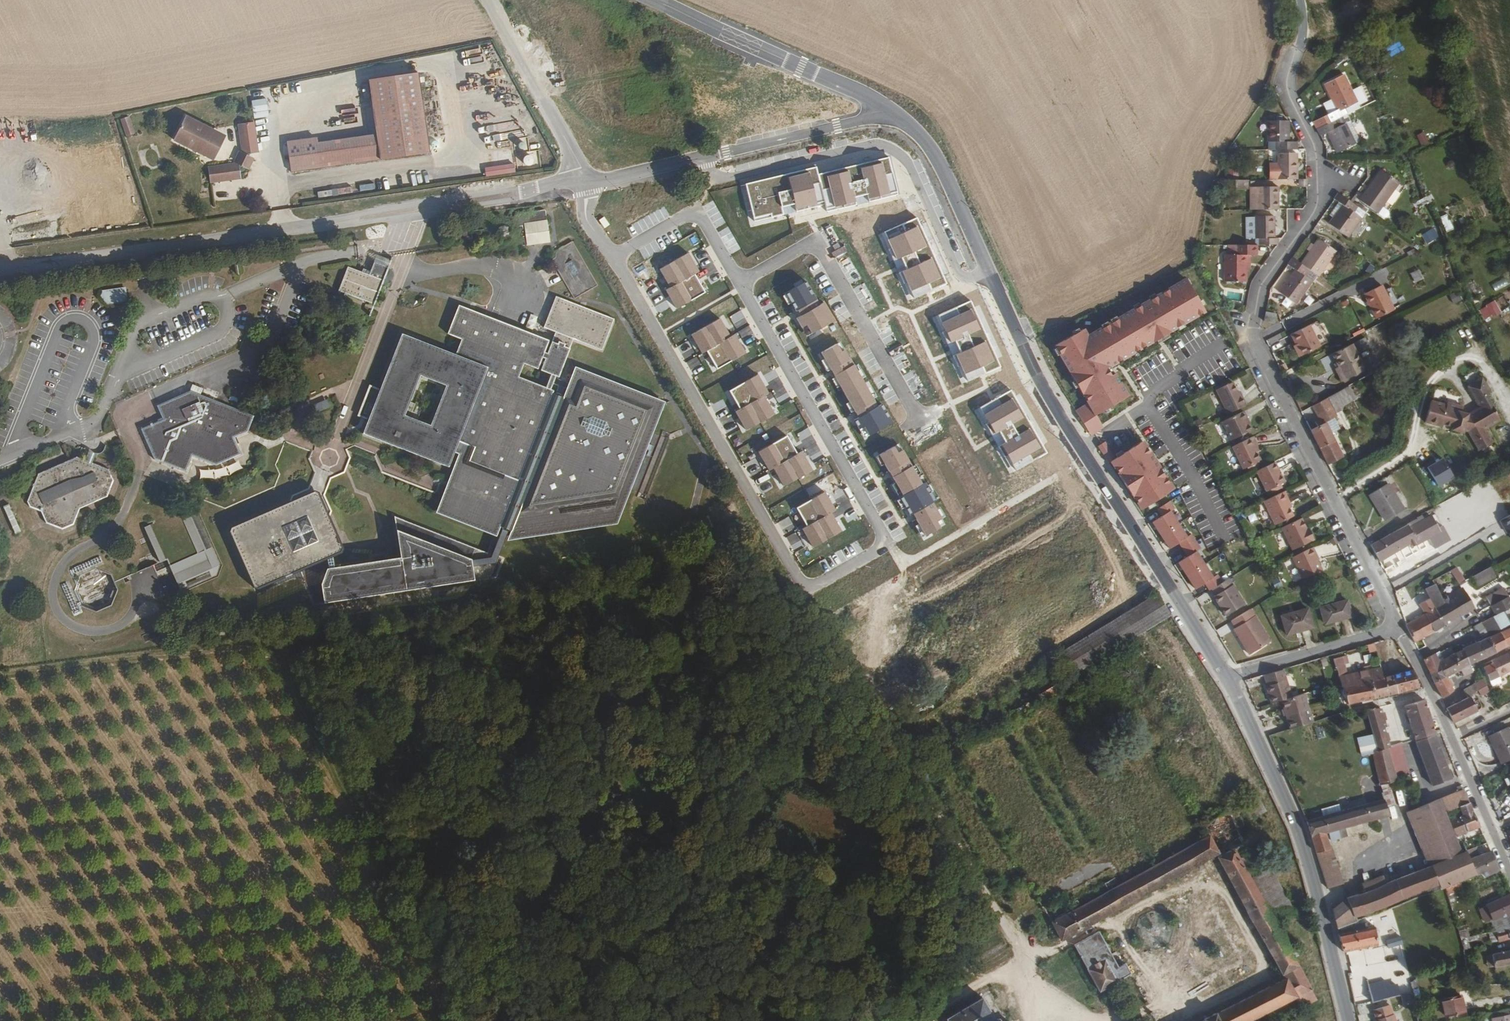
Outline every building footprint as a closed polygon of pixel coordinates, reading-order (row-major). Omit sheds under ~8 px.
[(389,65),(374,67),(375,75),(400,73),(400,71),(390,72),(389,65)] [(413,73),(364,81),(371,130),(283,142),(287,173),(425,154),(413,73)] [(1337,110),(1314,122),(1317,129),(1345,115),(1342,109),(1356,102),(1343,76),(1324,85),(1337,110)] [(1416,120),(1417,112),(1409,110),(1408,118),(1416,120)] [(1345,115),(1317,129),(1321,136),(1327,132),(1337,152),(1354,144),(1344,125),(1349,122),(1345,115)] [(126,117),(118,120),(124,137),(132,135),(126,117)] [(221,139),(183,121),(171,144),(209,163),(221,139)] [(1275,141),(1275,150),(1296,150),(1296,141),(1288,141),(1288,121),(1281,121),(1275,121),(1267,122),(1267,141),(1275,141)] [(1358,141),(1349,122),(1344,125),(1354,144),(1358,141)] [(249,125),(236,126),(240,154),(236,153),(230,167),(231,168),(204,172),(206,185),(238,180),(236,170),(242,173),(249,160),(245,158),(253,156),(249,125)] [(1416,134),(1421,146),(1429,143),(1424,131),(1416,134)] [(523,165),(539,163),(538,152),(521,154),(523,165)] [(1278,180),(1296,180),(1296,154),(1277,154),(1277,165),(1278,180)] [(817,166),(746,184),(755,220),(827,203),(829,210),(898,193),(889,156),(819,173),(817,166)] [(512,164),(482,169),(483,176),(513,172),(512,164)] [(1269,165),(1269,180),(1278,180),(1277,165),(1269,165)] [(1399,184),(1382,171),(1360,200),(1377,214),(1399,184)] [(1248,181),(1223,181),(1223,190),(1248,190),(1248,181)] [(1249,195),(1249,210),(1278,210),(1277,187),(1259,187),(1259,194),(1249,195)] [(1356,207),(1338,193),(1334,200),(1338,203),(1342,206),(1334,218),(1329,224),(1347,237),(1360,218),(1352,212),(1356,207)] [(1330,214),(1334,218),(1342,206),(1338,203),(1330,214)] [(1360,218),(1365,212),(1356,207),(1352,212),(1360,218)] [(628,208),(613,211),(614,218),(630,215),(628,208)] [(519,214),(511,220),(513,228),(516,228),(518,246),(547,243),(544,212),(519,214)] [(1440,217),(1446,232),(1454,228),(1448,213),(1440,217)] [(1255,239),(1255,217),(1245,217),(1246,239),(1255,239)] [(1256,245),(1277,245),(1277,239),(1274,239),(1274,217),(1255,217),(1255,239),(1255,245),(1256,245)] [(916,218),(883,233),(891,248),(888,250),(904,284),(907,283),(914,298),(947,284),(916,218)] [(501,227),(498,229),(495,234),(495,238),(498,240),(501,241),(505,240),(507,238),(509,234),(508,231),(504,227),(501,227)] [(1433,227),(1420,235),(1427,244),(1439,236),(1433,227)] [(466,239),(465,232),(454,234),(454,241),(466,239)] [(1310,271),(1325,281),(1342,257),(1318,240),(1313,247),(1310,246),(1307,250),(1309,252),(1301,264),(1310,271)] [(599,286),(574,242),(552,254),(577,298),(584,295),(580,305),(557,296),(545,327),(557,332),(540,371),(549,375),(547,383),(548,383),(545,389),(519,379),(524,365),(536,369),(547,341),(458,308),(447,336),(461,341),(454,356),(487,367),(454,452),(456,454),(434,511),(495,534),(499,525),(550,395),(553,387),(565,391),(562,399),(509,529),(506,539),(614,524),(664,401),(575,368),(567,385),(562,383),(560,375),(574,339),(603,349),(616,318),(588,307),(591,299),(597,296),(594,289),(599,286)] [(1255,245),(1235,245),(1235,256),(1225,256),(1224,282),(1246,282),(1246,269),(1250,269),(1250,256),(1256,256),(1256,245),(1255,245)] [(688,253),(660,269),(670,288),(666,290),(677,309),(705,292),(695,274),(699,272),(688,253)] [(1293,258),(1287,266),(1294,271),(1279,292),(1296,304),(1311,282),(1305,277),(1310,271),(1301,264),(1293,258)] [(369,276),(347,268),(338,292),(373,306),(379,296),(390,285),(394,279),(393,275),(392,273),(389,270),(375,264),(369,276)] [(1414,283),(1424,278),(1419,269),(1409,273),(1414,283)] [(1495,291),(1508,285),(1505,278),(1492,284),(1495,291)] [(1078,411),(1090,432),(1102,425),(1096,416),(1128,397),(1110,366),(1154,341),(1154,342),(1171,332),(1170,331),(1205,311),(1187,279),(1088,337),(1083,330),(1055,346),(1071,373),(1070,374),(1082,394),(1083,393),(1089,403),(1078,411)] [(806,281),(785,293),(796,311),(798,310),(802,316),(797,318),(802,327),(806,324),(812,334),(835,320),(824,301),(820,304),(806,281)] [(1394,310),(1382,285),(1364,294),(1376,319),(1394,310)] [(114,290),(96,293),(94,301),(99,308),(115,305),(119,296),(114,290)] [(1452,303),(1462,301),(1459,291),(1449,294),(1452,303)] [(970,301),(937,316),(945,331),(942,332),(958,367),(961,365),(968,381),(1001,366),(970,301)] [(1495,301),(1478,308),(1484,320),(1501,313),(1495,301)] [(1265,312),(1264,322),(1273,324),(1275,314),(1265,312)] [(720,318),(692,335),(703,353),(707,351),(717,369),(746,353),(735,334),(731,336),(720,318)] [(1295,345),(1301,356),(1320,346),(1309,325),(1290,335),(1295,345)] [(1468,389),(1483,380),(1480,375),(1486,371),(1463,330),(1441,343),(1465,385),(1466,384),(1468,389)] [(401,335),(363,434),(449,467),(454,452),(487,367),(454,356),(401,335)] [(1280,335),(1268,338),(1272,350),(1283,347),(1280,335)] [(1351,344),(1356,353),(1369,347),(1364,338),(1351,344)] [(1363,369),(1356,353),(1351,344),(1332,353),(1339,369),(1336,370),(1341,381),(1363,369)] [(1299,357),(1301,356),(1295,345),(1293,346),(1299,357)] [(758,374),(729,391),(739,409),(735,411),(746,430),(774,414),(764,395),(768,393),(758,374)] [(1489,389),(1483,380),(1468,389),(1477,405),(1476,405),(1479,410),(1467,417),(1460,414),(1462,409),(1446,404),(1445,406),(1442,405),(1431,402),(1428,414),(1425,423),(1441,428),(1442,426),(1453,429),(1452,431),(1463,434),(1464,432),(1469,433),(1479,451),(1492,444),(1485,430),(1483,427),(1487,424),(1492,426),(1500,421),(1483,392),(1489,389)] [(1218,390),(1229,414),(1247,406),(1243,398),(1241,400),(1238,393),(1234,383),(1218,390)] [(1354,398),(1348,386),(1312,406),(1320,421),(1315,423),(1317,427),(1311,430),(1328,465),(1343,457),(1325,423),(1335,417),(1333,412),(1340,409),(1342,404),(1354,398)] [(1011,391),(979,410),(988,423),(986,425),(1006,458),(1008,456),(1017,471),(1048,453),(1011,391)] [(190,393),(157,408),(162,420),(142,430),(155,461),(185,472),(191,456),(215,465),(239,455),(232,438),(245,432),(252,417),(190,393)] [(506,528),(509,529),(562,399),(550,395),(499,525),(501,526),(506,528)] [(1251,432),(1248,426),(1246,421),(1247,420),(1244,413),(1223,422),(1231,441),(1251,432)] [(787,436),(759,452),(770,471),(774,468),(784,486),(813,470),(802,451),(797,454),(787,436)] [(1254,438),(1233,447),(1244,470),(1261,462),(1258,454),(1255,447),(1257,445),(1254,438)] [(1107,445),(1100,449),(1109,463),(1111,462),(1120,475),(1118,476),(1132,496),(1133,496),(1142,510),(1173,489),(1142,442),(1115,459),(1107,445)] [(110,469),(75,453),(36,469),(25,495),(26,498),(28,503),(37,507),(43,520),(59,527),(71,523),(78,506),(106,495),(114,479),(110,469)] [(1444,480),(1430,458),(1417,466),(1431,488),(1444,480)] [(1274,462),(1256,471),(1266,493),(1285,484),(1274,462)] [(653,482),(645,480),(641,493),(649,495),(653,482)] [(1403,510),(1387,484),(1369,494),(1385,521),(1403,510)] [(298,569),(313,603),(489,577),(497,558),(494,557),(506,528),(501,526),(490,555),(393,518),(399,558),(332,568),(330,556),(338,551),(340,547),(316,491),(310,489),(226,524),(226,528),(227,532),(251,588),(298,569)] [(825,491),(796,508),(806,526),(802,529),(813,547),(841,531),(831,513),(836,510),(825,491)] [(1288,502),(1284,493),(1264,502),(1275,526),(1292,518),(1288,509),(1285,503),(1288,502)] [(7,499),(2,502),(13,530),(18,528),(7,499)] [(1169,501),(1157,509),(1162,517),(1152,522),(1160,536),(1178,524),(1170,511),(1175,509),(1169,501)] [(192,502),(176,509),(193,550),(167,562),(164,555),(161,556),(147,521),(142,524),(156,557),(147,562),(162,598),(213,576),(218,563),(192,502)] [(193,550),(176,509),(147,521),(161,556),(164,555),(167,562),(193,550)] [(302,514),(278,525),(290,551),(314,540),(302,514)] [(1424,520),(1422,517),(1421,515),(1418,517),(1418,519),(1371,546),(1379,561),(1409,543),(1411,547),(1428,538),(1434,548),(1445,542),(1450,539),(1442,525),(1438,528),(1431,516),(1424,520)] [(1500,521),(1505,529),(1507,528),(1509,533),(1509,534),(1509,516),(1500,521)] [(1306,530),(1301,519),(1282,528),(1293,551),(1314,541),(1310,533),(1308,534),(1306,530)] [(1178,524),(1160,536),(1169,549),(1178,543),(1183,550),(1195,542),(1191,535),(1187,537),(1178,524)] [(1195,542),(1183,550),(1188,557),(1178,563),(1186,576),(1205,565),(1196,552),(1201,549),(1195,542)] [(1315,556),(1312,549),(1292,558),(1302,579),(1320,571),(1316,563),(1313,557),(1315,556)] [(1205,565),(1186,576),(1195,589),(1205,583),(1209,591),(1212,589),(1222,583),(1217,575),(1213,578),(1205,565)] [(1477,587),(1497,580),(1493,568),(1473,574),(1477,587)] [(1460,585),(1466,582),(1461,573),(1456,576),(1460,585)] [(1222,583),(1212,589),(1216,596),(1214,597),(1226,616),(1247,603),(1231,577),(1222,583)] [(1276,590),(1282,587),(1278,577),(1271,580),(1276,590)] [(1247,583),(1241,586),(1247,597),(1253,594),(1247,583)] [(1425,589),(1430,599),(1435,609),(1446,603),(1435,584),(1425,589)] [(1508,596),(1503,588),(1486,598),(1490,606),(1508,596)] [(1446,603),(1435,609),(1444,626),(1474,609),(1465,592),(1446,603)] [(1169,614),(1157,595),(1058,654),(1070,675),(1161,620),(1169,614)] [(1508,596),(1490,606),(1496,616),(1504,612),(1509,609),(1509,599),(1508,596)] [(1425,614),(1406,625),(1414,641),(1444,626),(1435,609),(1430,599),(1420,604),(1425,614)] [(1351,617),(1347,601),(1320,608),(1324,625),(1351,617)] [(1478,612),(1482,619),(1490,614),(1486,608),(1478,612)] [(1312,628),(1308,609),(1281,616),(1286,635),(1312,628)] [(1251,610),(1231,622),(1235,629),(1233,630),(1249,656),(1270,643),(1251,610)] [(1504,612),(1496,616),(1493,618),(1500,630),(1509,625),(1506,617),(1504,612)] [(1180,632),(1169,614),(1161,620),(1172,637),(1180,632)] [(1476,626),(1482,638),(1500,630),(1493,618),(1476,626)] [(1500,633),(1506,647),(1509,645),(1509,629),(1500,633)] [(1506,647),(1500,633),(1488,638),(1496,652),(1506,647)] [(1496,652),(1488,638),(1478,642),(1485,658),(1496,652)] [(1462,650),(1469,665),(1470,664),(1478,661),(1485,658),(1478,642),(1462,650)] [(1453,654),(1461,670),(1469,665),(1462,650),(1453,654)] [(1440,652),(1424,660),(1435,683),(1445,678),(1438,663),(1444,660),(1441,654),(1440,652)] [(1491,661),(1492,665),(1484,668),(1489,681),(1499,676),(1509,671),(1509,653),(1491,661)] [(1438,663),(1445,678),(1461,670),(1453,654),(1450,656),(1447,658),(1444,660),(1438,663)] [(1384,678),(1381,667),(1347,676),(1342,658),(1334,660),(1337,671),(1338,671),(1339,679),(1342,688),(1384,678)] [(1469,665),(1461,670),(1464,677),(1473,672),(1469,665)] [(1292,697),(1282,669),(1264,675),(1267,685),(1265,686),(1271,703),(1279,701),(1281,700),(1292,697)] [(1384,678),(1342,688),(1348,704),(1400,692),(1418,687),(1410,671),(1384,678)] [(1502,682),(1499,676),(1489,681),(1492,686),(1502,682)] [(1248,680),(1249,687),(1262,684),(1260,677),(1248,680)] [(1445,678),(1435,683),(1443,698),(1453,691),(1445,678)] [(1478,691),(1474,684),(1464,691),(1468,698),(1470,697),(1473,695),(1472,694),(1478,691)] [(1489,691),(1486,685),(1479,688),(1482,694),(1489,691)] [(1058,693),(1054,686),(1040,694),(1044,701),(1058,693)] [(1303,693),(1292,697),(1281,700),(1284,708),(1282,709),(1284,715),(1286,714),(1288,721),(1290,729),(1312,722),(1303,693)] [(1470,697),(1468,698),(1446,709),(1449,714),(1453,723),(1477,711),(1470,697)] [(1414,740),(1433,734),(1422,701),(1403,707),(1414,740)] [(1379,707),(1367,710),(1372,735),(1377,752),(1388,749),(1383,727),(1384,727),(1379,707)] [(1509,760),(1509,732),(1508,729),(1508,727),(1488,737),(1501,764),(1509,760)] [(1450,778),(1433,734),(1414,740),(1432,785),(1450,778)] [(1377,752),(1372,735),(1358,738),(1362,755),(1372,753),(1377,752)] [(962,742),(947,751),(951,759),(966,750),(962,742)] [(1400,744),(1388,749),(1397,779),(1408,775),(1409,775),(1400,744)] [(1397,779),(1388,749),(1377,752),(1372,753),(1378,784),(1397,779)] [(1393,801),(1390,786),(1383,787),(1386,802),(1393,801)] [(1469,804),(1463,788),(1415,809),(1436,864),(1463,853),(1456,837),(1453,831),(1444,834),(1439,824),(1448,820),(1445,813),(1459,808),(1469,804)] [(1388,816),(1383,799),(1306,821),(1318,857),(1328,889),(1342,884),(1332,848),(1330,849),(1326,833),(1329,832),(1331,841),(1340,838),(1338,830),(1344,828),(1388,816)] [(1479,827),(1469,804),(1459,808),(1461,815),(1448,820),(1453,831),(1456,837),(1479,827)] [(1238,811),(1230,813),(1229,811),(1202,826),(1207,837),(1051,924),(1060,941),(1216,855),(1283,981),(1204,1020),(1279,1020),(1316,1002),(1293,958),(1297,957),(1294,950),(1290,952),(1275,924),(1293,914),(1270,870),(1251,879),(1242,862),(1247,860),(1243,852),(1237,855),(1235,849),(1243,844),(1235,825),(1241,821),(1238,811)] [(1453,831),(1448,820),(1439,824),(1444,834),(1453,831)] [(1346,837),(1344,828),(1338,830),(1340,838),(1346,837)] [(1473,849),(1467,852),(1476,874),(1484,876),(1500,870),(1490,850),(1481,854),(1480,851),(1475,854),(1473,849)] [(1332,909),(1337,929),(1356,922),(1354,917),(1437,883),(1439,889),(1444,887),(1460,880),(1476,874),(1467,852),(1463,853),(1436,864),(1384,884),(1365,891),(1346,899),(1332,909)] [(1365,891),(1384,884),(1382,877),(1362,884),(1365,891)] [(1462,889),(1460,880),(1444,887),(1446,895),(1462,889)] [(1487,905),(1491,918),(1490,919),(1494,931),(1507,928),(1508,937),(1509,937),(1509,895),(1487,905)] [(1342,952),(1345,951),(1378,943),(1374,926),(1365,929),(1364,924),(1354,927),(1355,931),(1339,935),(1342,952)] [(1507,928),(1494,931),(1496,940),(1508,937),(1507,928)] [(1098,934),(1073,946),(1097,991),(1129,974),(1125,966),(1122,966),(1114,953),(1109,956),(1098,934)] [(1401,942),(1386,946),(1388,957),(1397,955),(1398,959),(1404,958),(1401,942)] [(1490,953),(1492,966),(1509,963),(1509,949),(1490,953)] [(1410,982),(1412,992),(1418,990),(1416,978),(1415,978),(1410,982)] [(1368,985),(1371,1000),(1398,995),(1396,985),(1390,987),(1385,982),(1368,985)] [(1463,1013),(1459,996),(1441,999),(1445,1016),(1463,1013)] [(998,1019),(993,1020),(980,1000),(947,1020),(948,1020),(1001,1020),(998,1019)] [(1376,1020),(1397,1020),(1395,1014),(1394,1015),(1391,1005),(1374,1009),(1377,1019),(1376,1019),(1376,1020)]
